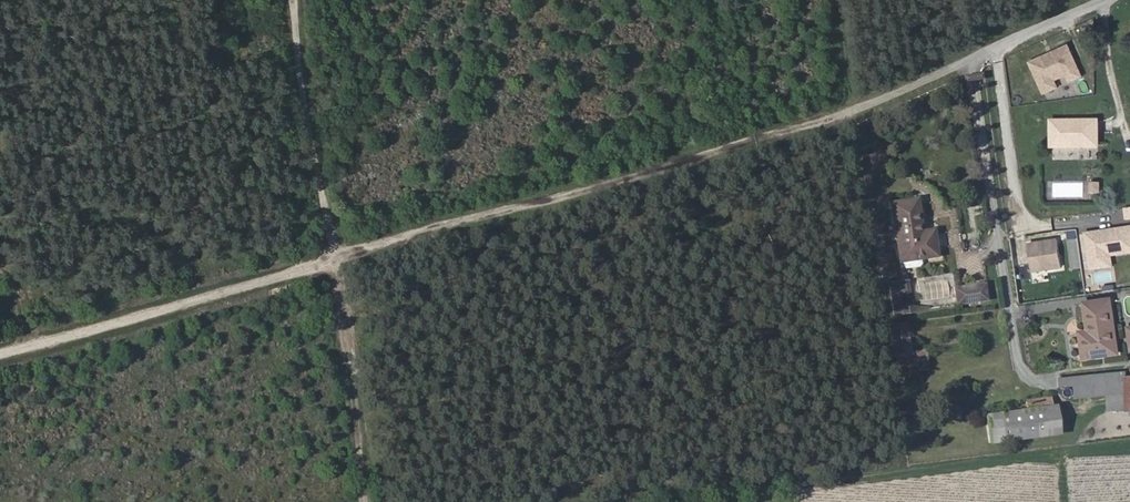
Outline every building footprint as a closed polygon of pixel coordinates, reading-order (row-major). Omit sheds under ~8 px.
[(1073,43),(1030,60),(1043,94),(1086,78),(1073,43)] [(1099,121),(1053,122),(1053,146),(1099,146),(1099,121)] [(884,154),(871,156),(873,169),(886,167),(884,154)] [(972,177),(967,177),(963,180),(962,184),(965,189),(970,190),(974,187),(975,182),(972,177)] [(1092,181),(1092,193),(1104,193),(1104,181),(1092,181)] [(891,203),(900,261),(936,255),(934,236),(922,238),(921,233),(916,199),(891,203)] [(929,306),(912,306),(908,280),(888,283),(893,315),(929,309),(929,306)] [(954,288),(957,304),(987,300),(984,284),(954,288)] [(1086,358),(1119,354),(1111,301),(1086,304),(1091,341),(1083,342),(1086,358)] [(909,321),(891,323),(897,371),(914,368),(914,371),(932,368),(929,347),(914,349),(909,321)] [(1083,342),(1091,341),(1090,332),(1082,333),(1083,342)] [(1126,378),(1126,372),(1060,381),(1061,390),(1074,388),(1075,399),(1107,395),(1108,412),(1128,411),(1126,378)] [(1027,410),(1050,407),(1049,396),(1025,400),(1027,410)] [(1027,410),(986,415),(990,443),(1059,433),(1054,406),(1050,407),(1027,410)]
